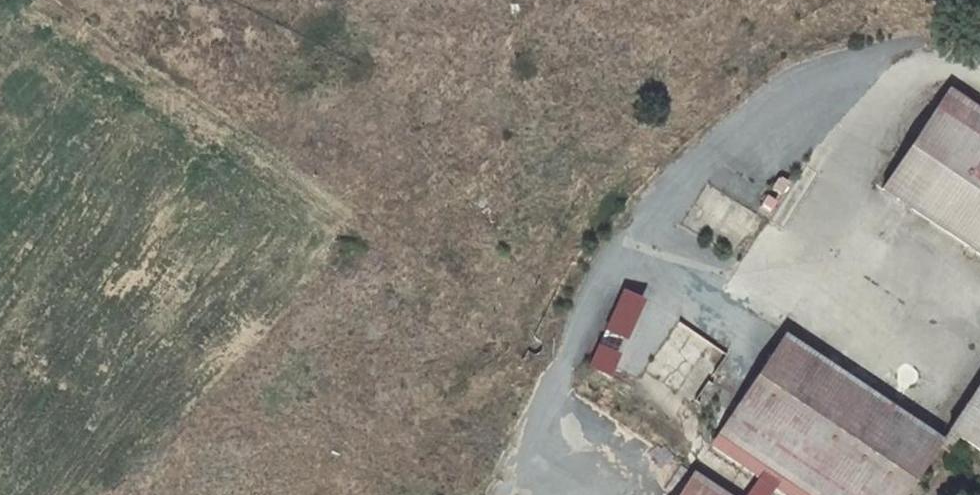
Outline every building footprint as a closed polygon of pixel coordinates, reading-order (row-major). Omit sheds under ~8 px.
[(950,88),(883,188),(979,253),(979,108),(950,88)] [(644,298),(623,288),(586,367),(607,377),(644,298)] [(647,368),(691,402),(727,355),(682,321),(647,368)] [(944,439),(786,334),(719,435),(810,494),(907,494),(940,444),(944,439)] [(950,430),(959,436),(979,450),(979,385),(950,430)] [(955,442),(959,436),(950,430),(946,435),(955,442)] [(950,450),(955,442),(946,435),(944,439),(940,444),(950,450)] [(690,478),(715,494),(733,494),(695,470),(690,478)] [(685,476),(673,494),(713,494),(685,476)]
